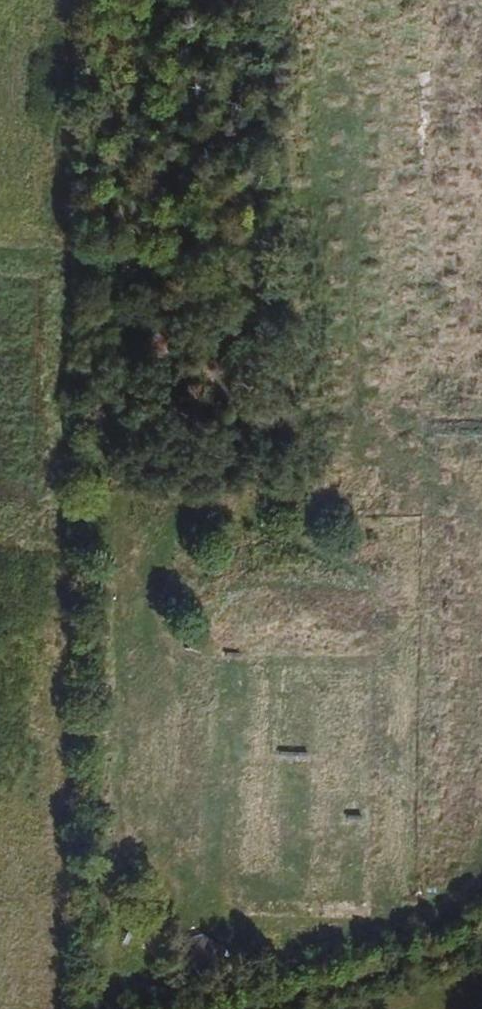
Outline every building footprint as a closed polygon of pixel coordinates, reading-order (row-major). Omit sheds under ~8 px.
[(199,943),(220,957),(225,950),(203,935),(192,938),(180,955),(187,960),(199,943)] [(198,989),(220,957),(199,943),(187,960),(177,974),(198,989)]
